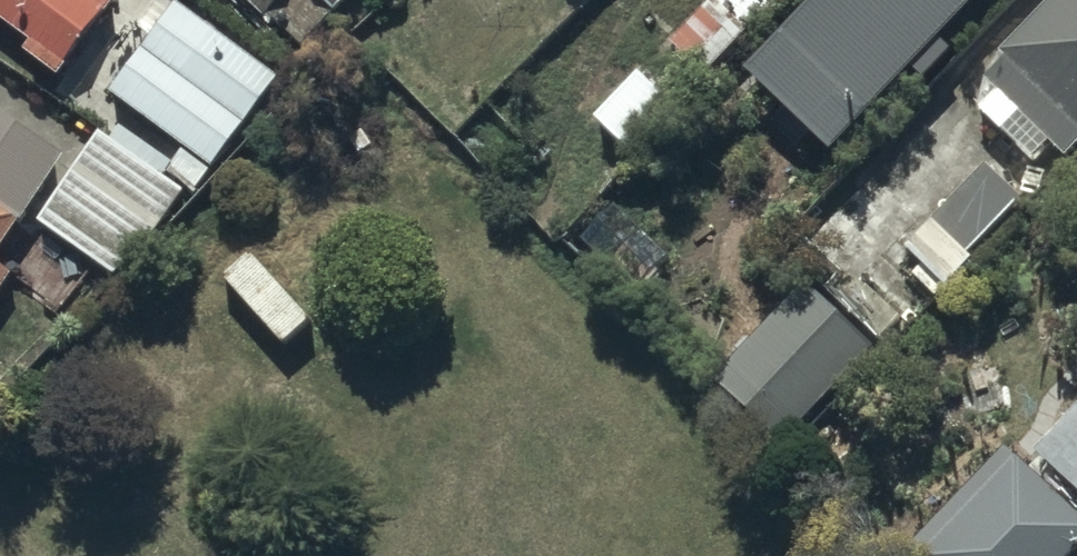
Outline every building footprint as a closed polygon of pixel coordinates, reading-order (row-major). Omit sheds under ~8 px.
[(65,78),(116,5),(109,0),(0,0),(0,33),(65,78)] [(305,65),(365,0),(235,0),(305,65)] [(749,0),(727,0),(672,56),(710,93),(776,27),(749,0)] [(743,70),(824,148),(966,0),(810,0),(743,70)] [(975,93),(1062,177),(1076,162),(1076,0),(1064,0),(975,93)] [(280,88),(175,14),(110,105),(215,180),(280,88)] [(0,123),(0,260),(63,164),(0,123)] [(189,203),(99,143),(36,235),(126,295),(189,203)] [(1026,206),(990,173),(911,256),(951,295),(978,266),(974,261),(1026,206)] [(10,283),(0,277),(0,299),(10,283)] [(879,357),(805,293),(726,381),(800,446),(879,357)] [(1029,459),(1076,500),(1076,404),(1029,459)] [(908,546),(918,555),(1061,555),(1076,539),(1076,514),(1004,445),(908,546)]
